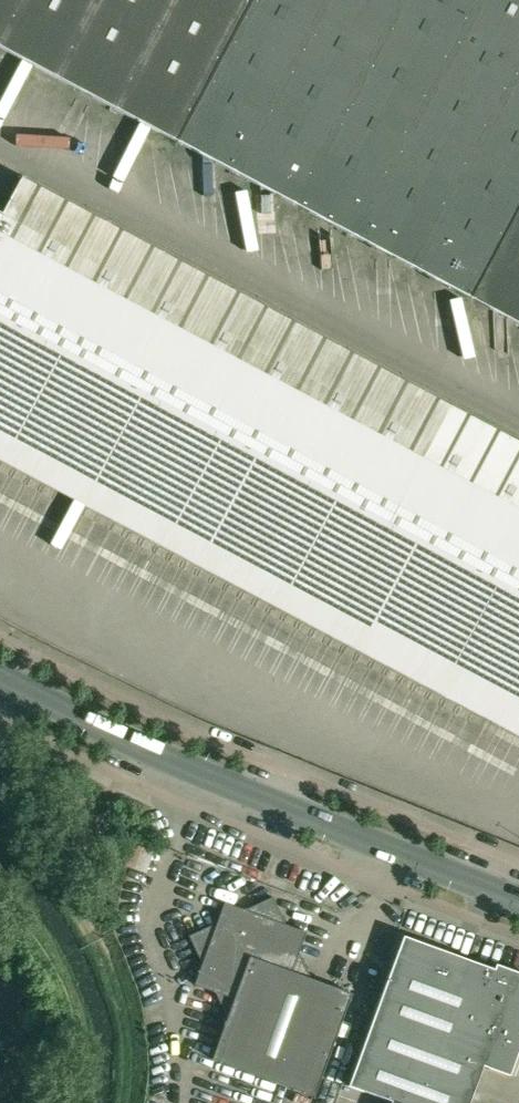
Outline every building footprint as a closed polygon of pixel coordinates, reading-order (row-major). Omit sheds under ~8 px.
[(518,325),(518,0),(0,0),(0,48),(22,60),(110,106),(205,157),(342,230),(419,271),(503,317),(518,325)] [(1,216),(0,215),(0,444),(36,464),(124,510),(518,720),(518,442),(483,423),(388,372),(295,322),(201,273),(22,177),(1,216)] [(213,1059),(222,1062),(314,1096),(351,994),(310,979),(298,953),(305,933),(285,926),(272,898),(245,911),(225,903),(217,924),(190,936),(203,964),(196,984),(216,992),(228,1018),(213,1059)] [(495,964),(494,969),(403,936),(348,1087),(391,1102),(391,1101),(396,1102),(470,1102),(483,1067),(510,1077),(518,1053),(518,973),(495,964)]
